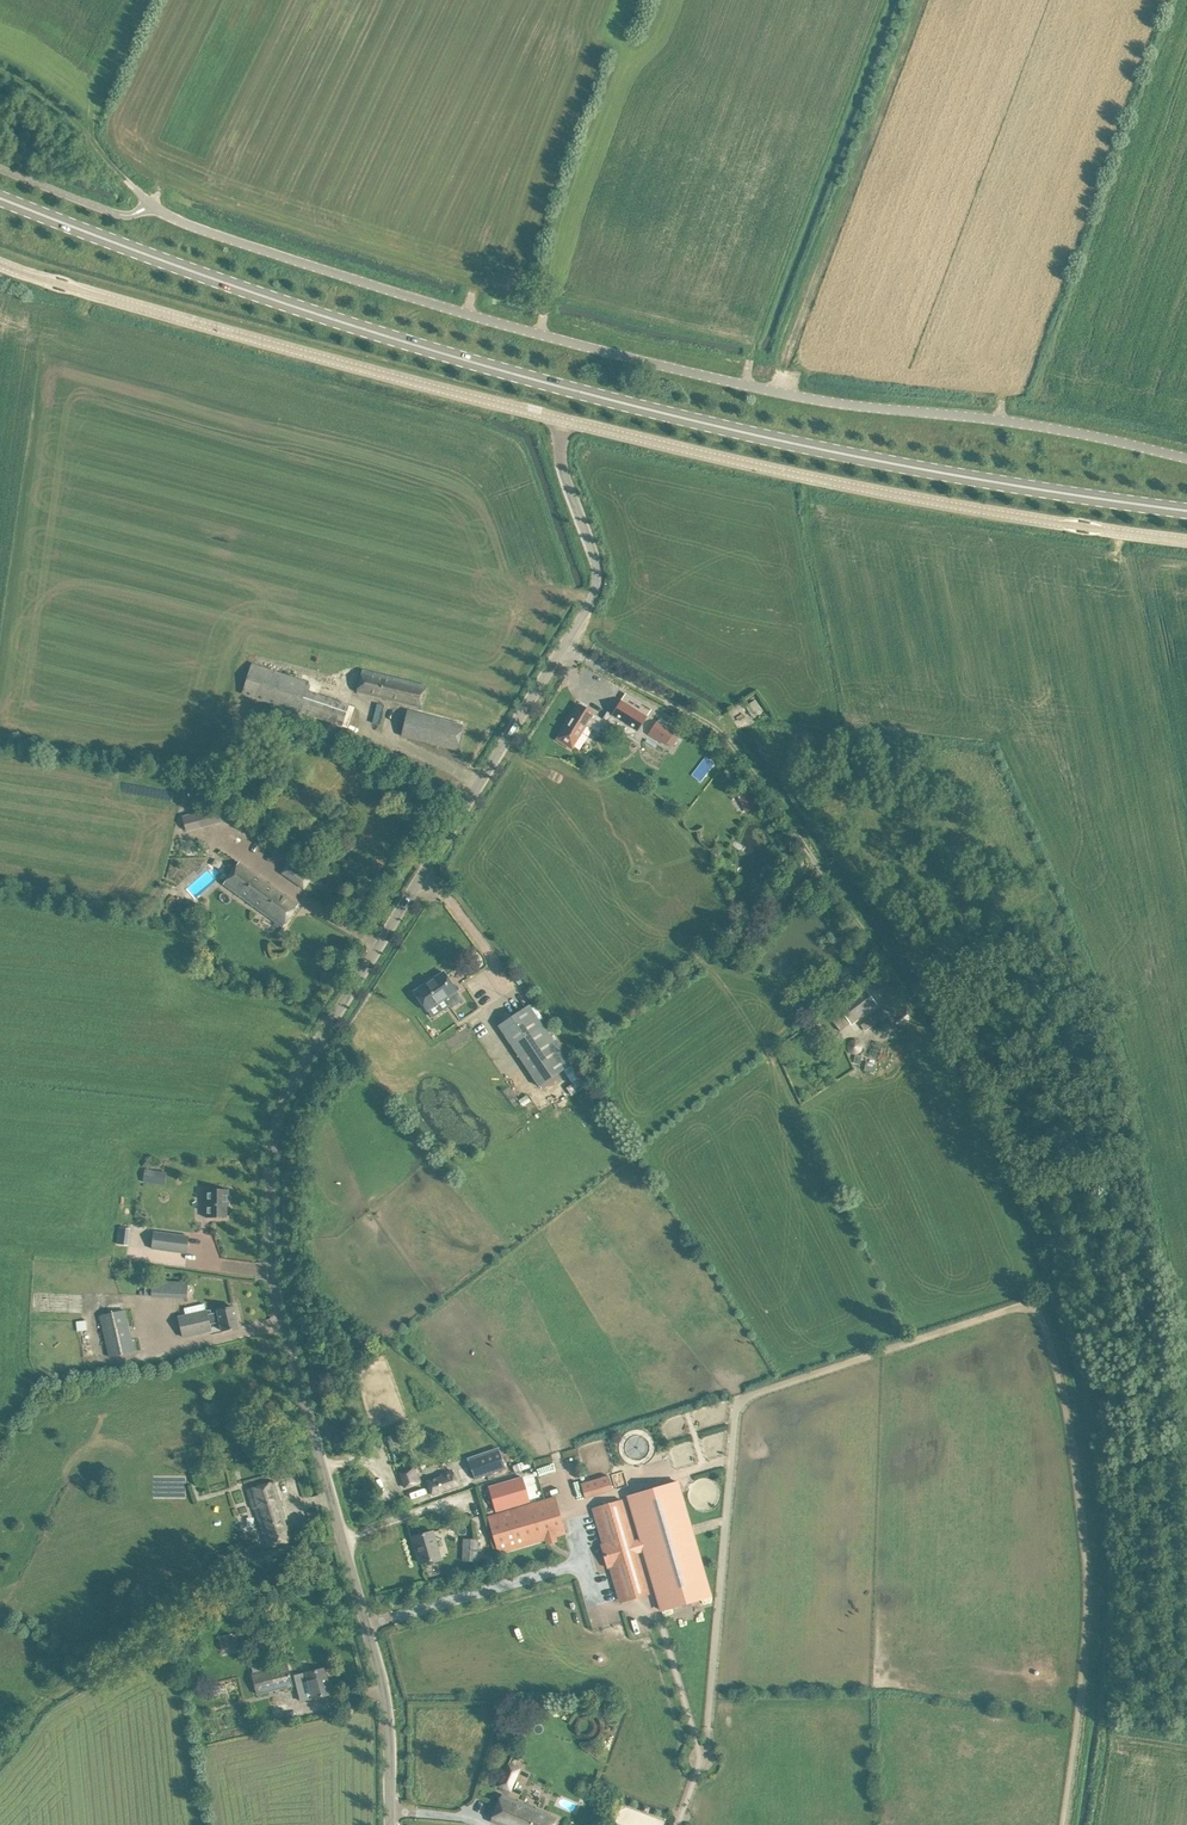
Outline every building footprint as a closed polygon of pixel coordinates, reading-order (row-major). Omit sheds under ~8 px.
[(342,726),(349,705),(309,691),(311,686),(251,666),(242,692),(342,726)] [(362,670),(357,692),(409,705),(421,708),(427,686),(362,670)] [(755,700),(749,704),(755,713),(761,709),(755,700)] [(646,716),(621,701),(612,715),(609,713),(604,721),(611,725),(612,724),(633,737),(646,716)] [(582,706),(579,704),(557,739),(571,749),(586,725),(588,726),(589,725),(591,726),(593,723),(607,732),(611,725),(604,721),(593,714),(587,710),(588,708),(583,705),(582,706)] [(408,712),(402,735),(456,749),(462,726),(419,715),(408,712)] [(656,722),(649,734),(666,745),(667,743),(668,741),(671,736),(673,733),(672,732),(667,729),(656,722)] [(748,804),(751,810),(755,808),(745,788),(735,793),(742,807),(748,804)] [(183,818),(186,832),(228,821),(225,807),(183,818)] [(304,889),(311,879),(288,863),(282,873),(304,889)] [(298,905),(238,864),(222,886),(283,927),(298,905)] [(444,972),(414,992),(427,1010),(444,998),(451,1008),(463,1000),(456,991),(454,988),(444,972)] [(851,1026),(877,1006),(864,990),(839,1010),(851,1026)] [(498,1025),(539,1086),(569,1066),(528,1005),(498,1025)] [(814,1043),(826,1034),(819,1025),(808,1034),(814,1043)] [(869,1063),(867,1072),(874,1073),(876,1064),(869,1063)] [(521,1105),(529,1099),(526,1095),(518,1100),(521,1105)] [(145,1169),(143,1182),(158,1184),(159,1171),(145,1169)] [(228,1189),(206,1189),(206,1217),(226,1218),(226,1206),(228,1206),(228,1189)] [(154,1232),(151,1248),(187,1253),(189,1236),(154,1232)] [(153,1280),(152,1294),(188,1297),(189,1283),(153,1280)] [(210,1310),(207,1310),(209,1323),(221,1321),(223,1330),(238,1327),(234,1307),(218,1310),(219,1312),(211,1314),(210,1310)] [(109,1354),(109,1356),(135,1350),(125,1310),(100,1315),(109,1354)] [(207,1310),(178,1316),(182,1337),(211,1331),(209,1323),(207,1310)] [(387,1436),(396,1462),(400,1460),(397,1453),(405,1450),(399,1432),(387,1436)] [(498,1451),(469,1461),(475,1479),(505,1469),(498,1451)] [(420,1482),(415,1467),(399,1472),(404,1487),(420,1482)] [(458,1486),(453,1470),(427,1479),(432,1495),(458,1486)] [(614,1473),(615,1484),(624,1482),(623,1472),(614,1473)] [(608,1475),(581,1483),(585,1498),(612,1490),(608,1475)] [(275,1481),(247,1490),(253,1509),(255,1508),(268,1547),(292,1539),(275,1481)] [(710,1596),(677,1481),(628,1496),(640,1538),(634,1540),(637,1553),(644,1551),(662,1610),(710,1596)] [(555,1497),(488,1516),(499,1553),(530,1544),(546,1540),(547,1544),(557,1541),(556,1537),(565,1534),(555,1497)] [(595,1507),(605,1543),(601,1544),(607,1568),(612,1566),(622,1601),(649,1594),(637,1553),(634,1540),(622,1500),(595,1507)] [(420,1563),(440,1558),(433,1531),(413,1537),(416,1548),(418,1547),(422,1562),(420,1563)] [(477,1539),(464,1539),(463,1561),(476,1561),(477,1539)] [(227,1559),(209,1567),(214,1579),(232,1571),(227,1559)] [(233,1635),(232,1633),(218,1637),(219,1639),(222,1650),(239,1645),(236,1634),(233,1635)] [(287,1665),(252,1673),(257,1694),(292,1685),(287,1665)] [(294,1675),(296,1684),(309,1681),(313,1698),(330,1694),(324,1668),(294,1675)] [(508,1762),(498,1786),(510,1791),(520,1768),(508,1762)] [(556,1818),(501,1795),(490,1821),(500,1824),(554,1824),(556,1818)]
